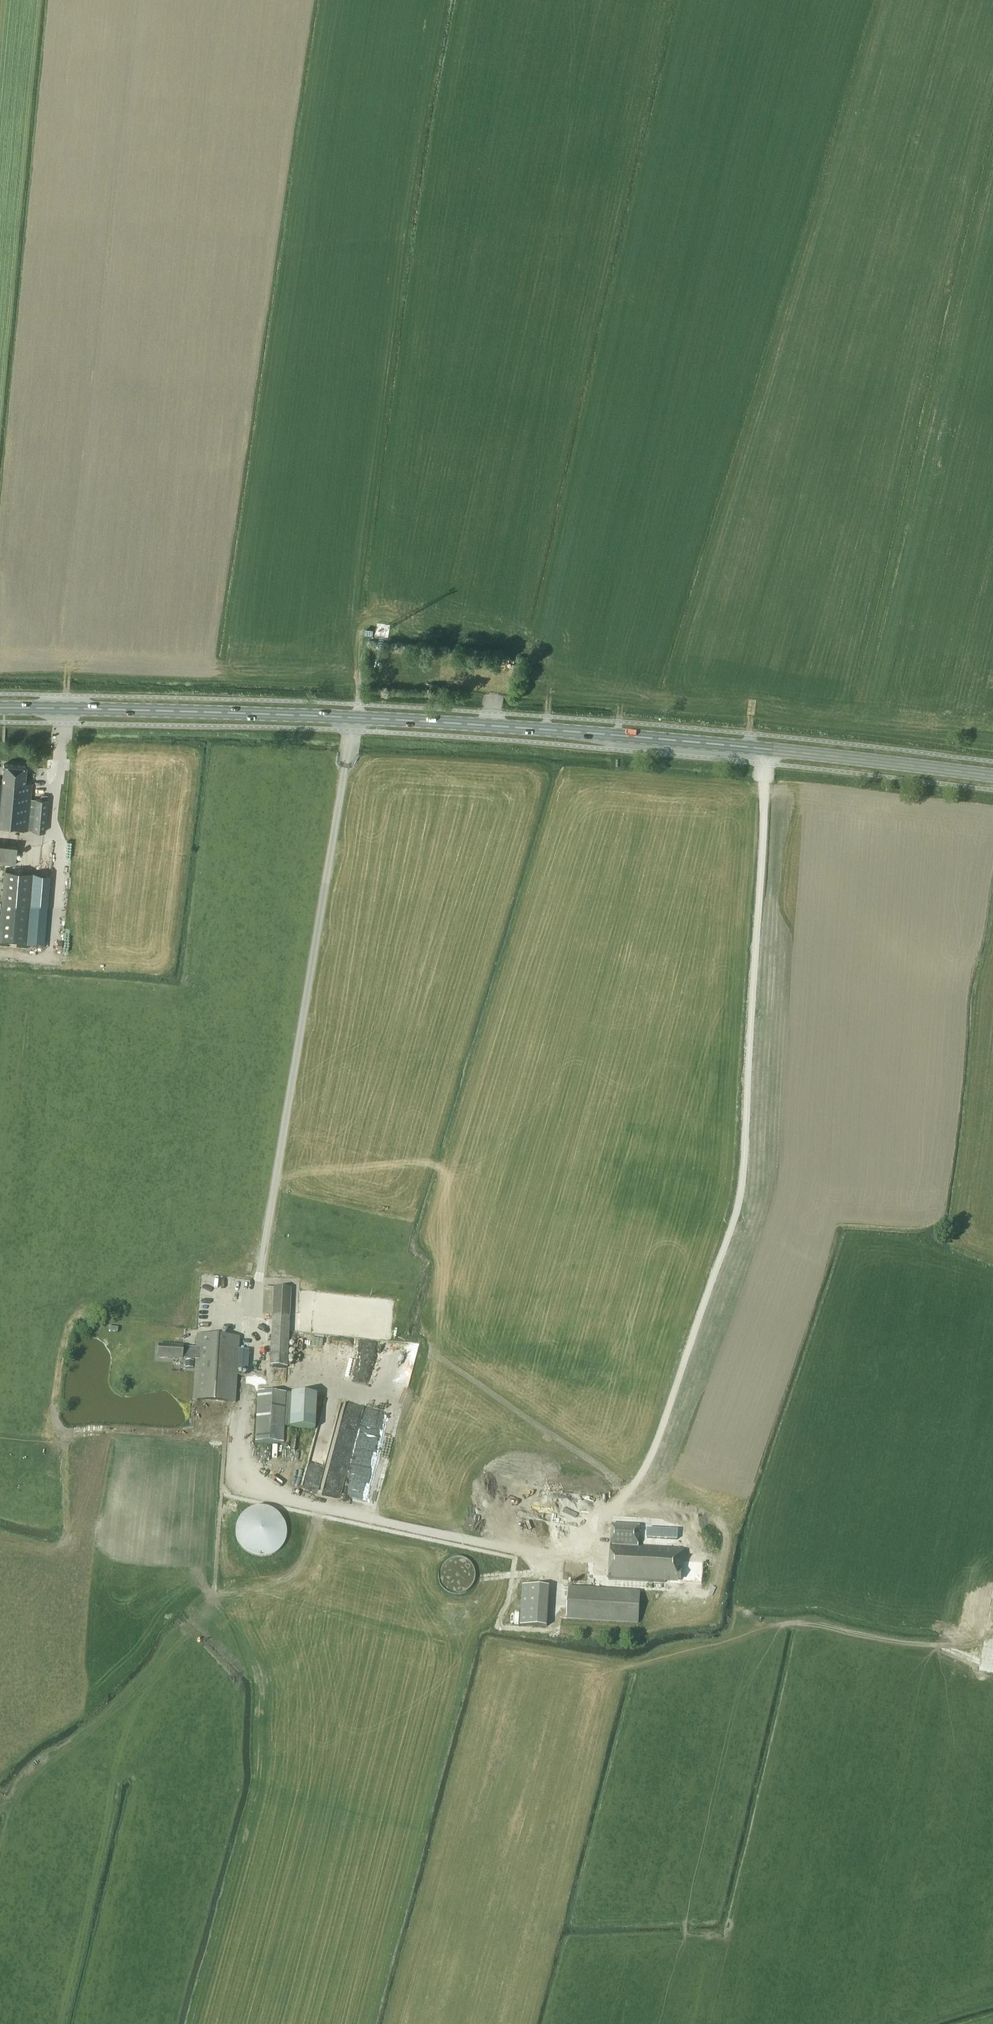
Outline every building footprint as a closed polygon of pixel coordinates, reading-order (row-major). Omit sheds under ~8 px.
[(28,828),(32,829),(32,830),(45,831),(48,799),(35,798),(35,803),(30,802),(32,782),(25,781),(27,766),(4,764),(2,779),(0,779),(0,826),(28,829),(28,828)] [(16,864),(18,845),(0,843),(0,862),(16,864)] [(47,870),(7,867),(1,943),(42,946),(47,870)] [(291,1288),(273,1287),(270,1367),(287,1368),(291,1288)] [(193,1400),(236,1403),(238,1370),(239,1350),(240,1338),(198,1335),(197,1348),(184,1347),(184,1346),(159,1345),(158,1358),(183,1359),(196,1360),(193,1400)] [(249,1351),(239,1350),(238,1370),(248,1371),(249,1351)] [(286,1394),(257,1393),(254,1443),(283,1444),(286,1394)] [(317,1396),(291,1395),(289,1428),(315,1429),(317,1396)] [(264,1557),(271,1556),(278,1553),(283,1547),(287,1541),(288,1533),(287,1526),(284,1519),(279,1513),(274,1509),(267,1507),(260,1507),(253,1509),(247,1512),(242,1517),(239,1523),(237,1530),(238,1537),(240,1544),(244,1550),(250,1554),(257,1557),(264,1557)] [(702,1582),(704,1562),(687,1561),(687,1567),(684,1567),(685,1550),(685,1549),(679,1548),(679,1547),(637,1545),(637,1528),(612,1527),(609,1577),(603,1577),(603,1586),(614,1586),(614,1581),(638,1583),(637,1591),(569,1586),(567,1618),(639,1623),(641,1590),(640,1590),(641,1583),(679,1586),(679,1581),(702,1582)] [(446,1588),(451,1591),(456,1593),(462,1593),(468,1591),(472,1588),(476,1583),(478,1578),(478,1572),(477,1567),(474,1562),(470,1558),(464,1555),(458,1555),(452,1556),(447,1559),(443,1563),(440,1569),(440,1576),(442,1582),(446,1588)] [(520,1625),(547,1626),(550,1586),(522,1585),(520,1625)]
